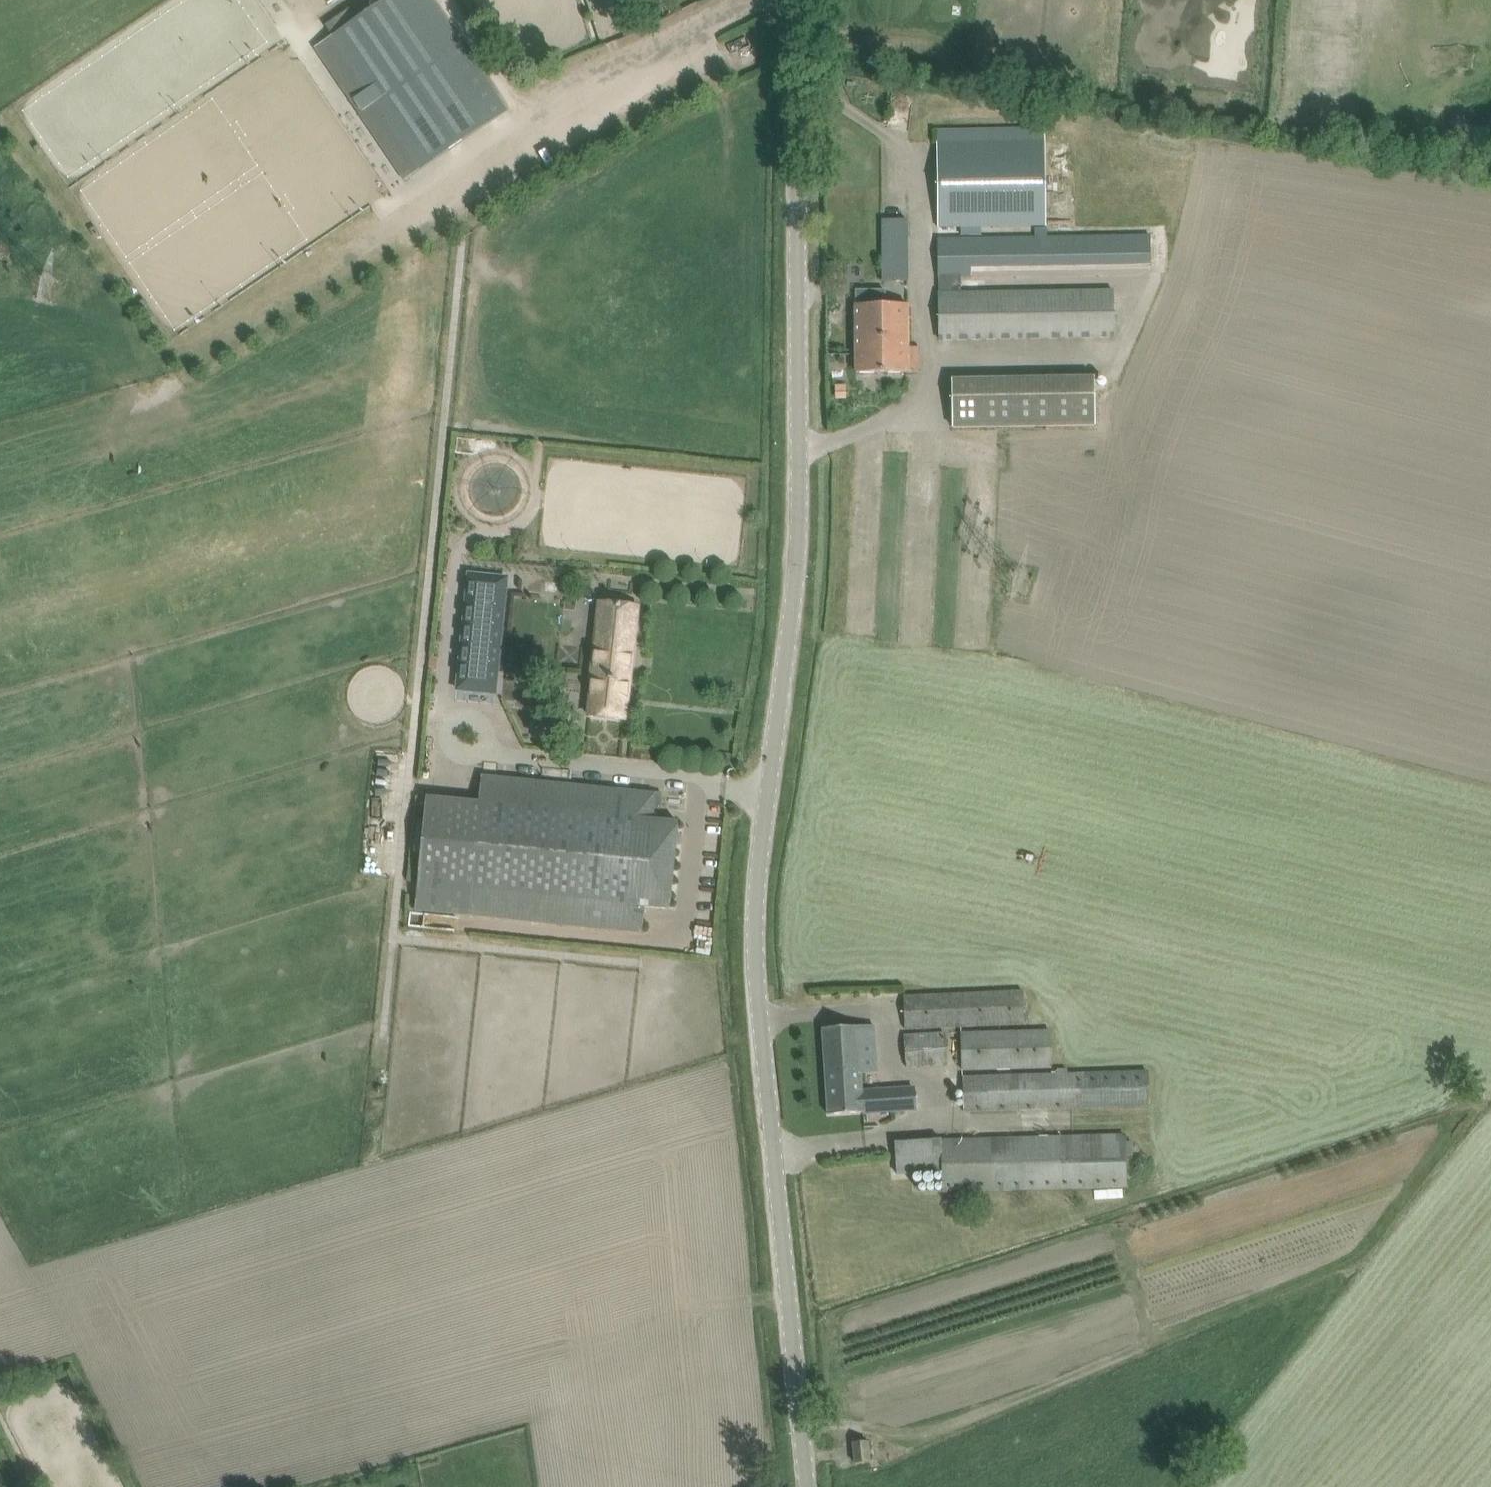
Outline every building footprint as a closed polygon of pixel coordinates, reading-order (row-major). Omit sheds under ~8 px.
[(332,36),(422,169),(507,111),(432,0),(385,0),(332,36)] [(1046,142),(958,142),(938,143),(939,227),(960,227),(960,234),(982,234),(982,226),(1046,226),(1046,142)] [(907,219),(883,219),(883,279),(907,279),(907,267),(908,242),(907,219)] [(1151,265),(1150,238),(1047,238),(1046,226),(1035,227),(1035,238),(939,239),(939,340),(1114,339),(1114,288),(1074,288),(1074,289),(1065,289),(962,290),(962,276),(971,276),(971,267),(1151,265)] [(908,304),(856,304),(856,373),(909,372),(908,304)] [(978,377),(952,378),(953,427),(979,427),(978,377)] [(844,386),(835,386),(836,397),(844,397),(844,386)] [(463,635),(457,695),(494,699),(495,699),(507,578),(506,578),(470,574),(463,635)] [(589,716),(605,718),(625,720),(638,607),(600,603),(592,679),(593,679),(589,716)] [(429,657),(428,671),(437,672),(438,658),(429,657)] [(479,803),(465,801),(427,797),(416,910),(642,933),(644,907),(670,909),(678,822),(653,819),(656,793),(482,776),(479,803)] [(1023,991),(904,997),(905,1028),(1024,1023),(1023,991)] [(872,1025),(843,1027),(823,1029),(829,1115),(916,1109),(914,1088),(862,1091),(861,1071),(875,1070),(872,1025)] [(1051,1028),(961,1030),(962,1069),(1052,1067),(1052,1062),(1059,1062),(1058,1044),(1052,1044),(1051,1028)] [(945,1030),(904,1033),(906,1067),(947,1064),(945,1030)] [(1057,1072),(963,1074),(964,1110),(1149,1105),(1148,1069),(1067,1071),(1067,1067),(1056,1067),(1057,1072)] [(1125,1132),(895,1142),(897,1174),(941,1170),(943,1189),(1127,1185),(1126,1155),(1133,1154),(1133,1140),(1126,1140),(1125,1132)] [(868,1441),(853,1443),(855,1463),(870,1462),(868,1441)]
